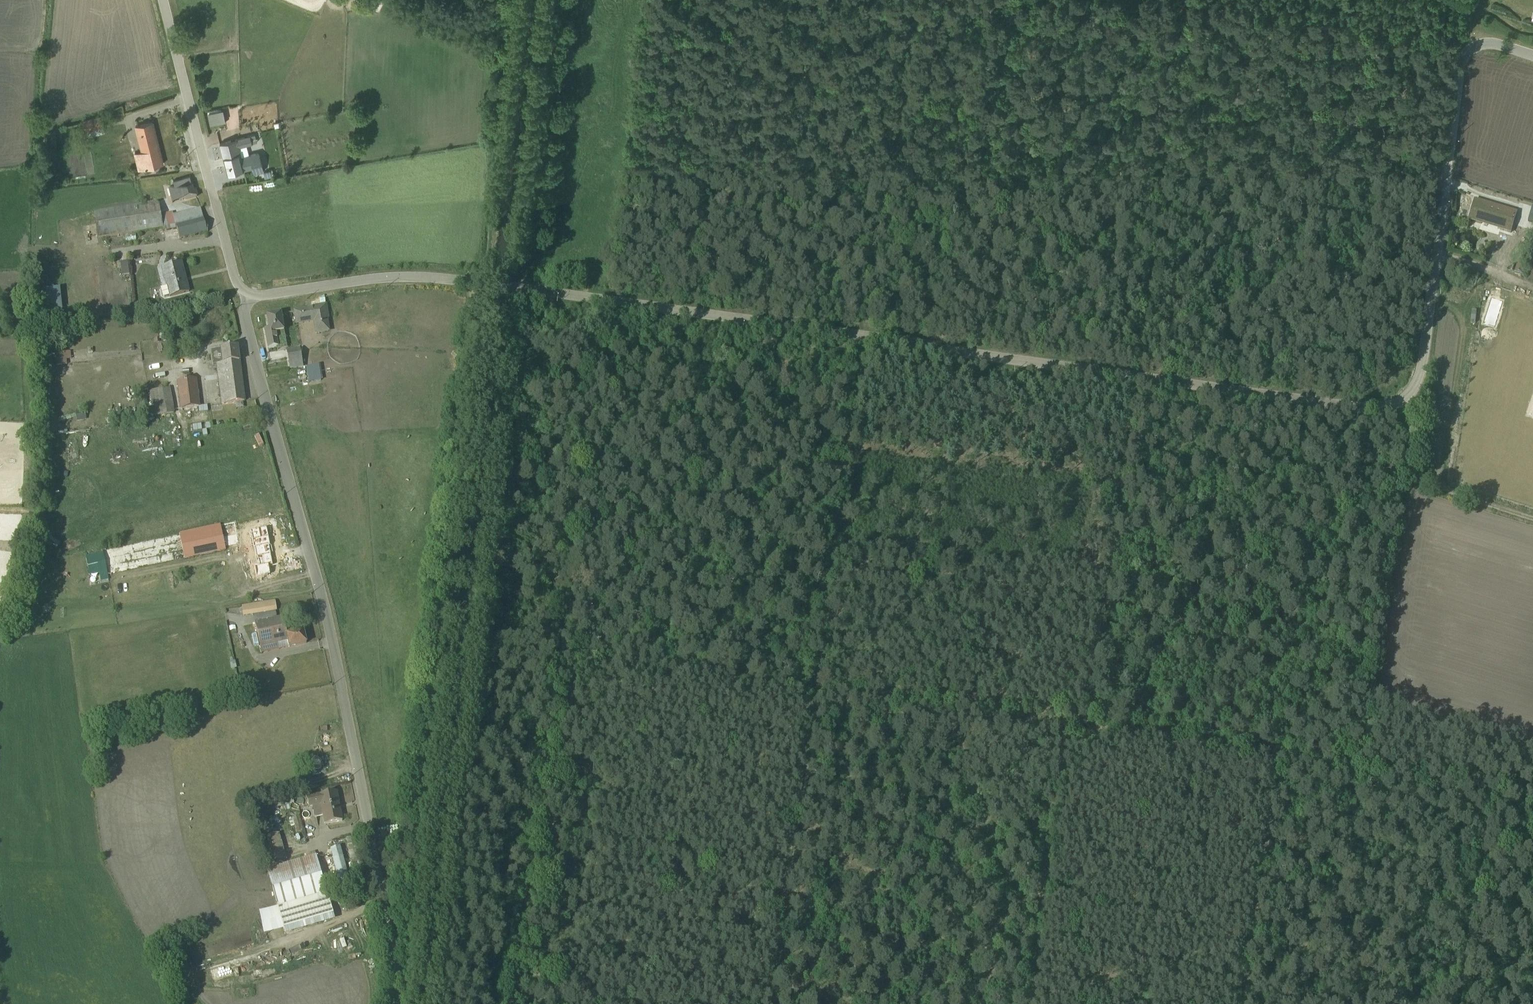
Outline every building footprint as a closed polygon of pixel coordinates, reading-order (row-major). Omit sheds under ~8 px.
[(222,107),(206,111),(209,124),(225,120),(222,107)] [(83,120),(87,136),(104,131),(100,115),(83,120)] [(134,125),(140,150),(134,152),(139,169),(163,162),(153,121),(134,125)] [(56,131),(47,131),(47,147),(56,147),(56,131)] [(241,154),(239,145),(258,141),(256,132),(219,141),(226,173),(243,169),(242,167),(253,165),(254,172),(264,170),(259,149),(241,154)] [(197,200),(190,174),(171,179),(172,184),(163,187),(168,207),(197,200)] [(176,233),(179,242),(206,235),(200,211),(173,218),(173,216),(159,218),(158,207),(96,216),(100,242),(161,232),(162,235),(176,233)] [(1502,249),(1523,254),(1530,224),(1496,215),(1493,231),(1506,234),(1502,249)] [(188,295),(181,266),(161,271),(165,290),(160,291),(162,301),(188,295)] [(52,316),(79,313),(76,289),(41,293),(44,325),(52,324),(52,316)] [(312,312),(295,315),(296,326),(314,323),(316,335),(328,334),(326,321),(328,321),(326,308),(311,310),(312,312)] [(286,352),(280,317),(266,320),(268,332),(264,333),(268,352),(276,351),(277,354),(286,352)] [(245,404),(239,351),(211,354),(212,367),(216,367),(220,407),(245,404)] [(298,352),(287,355),(291,375),(302,373),(298,352)] [(307,367),(308,383),(321,382),(321,366),(307,367)] [(200,410),(197,382),(178,384),(181,412),(200,410)] [(169,391),(149,394),(153,419),(174,416),(169,391)] [(219,527),(179,535),(185,561),(225,552),(219,527)] [(255,534),(256,538),(243,541),(246,556),(278,549),(273,529),(255,534)] [(103,556),(85,559),(90,588),(108,584),(103,556)] [(276,604),(241,609),(243,620),(277,614),(276,604)] [(261,656),(306,646),(303,633),(286,637),(282,620),(254,626),(261,656)] [(235,687),(212,692),(214,701),(237,696),(235,687)] [(308,811),(313,810),(316,827),(342,822),(336,792),(306,798),(308,811)] [(314,853),(285,861),(279,838),(263,842),(269,865),(266,866),(285,935),(333,922),(314,853)] [(340,847),(330,850),(340,889),(350,886),(340,847)]
